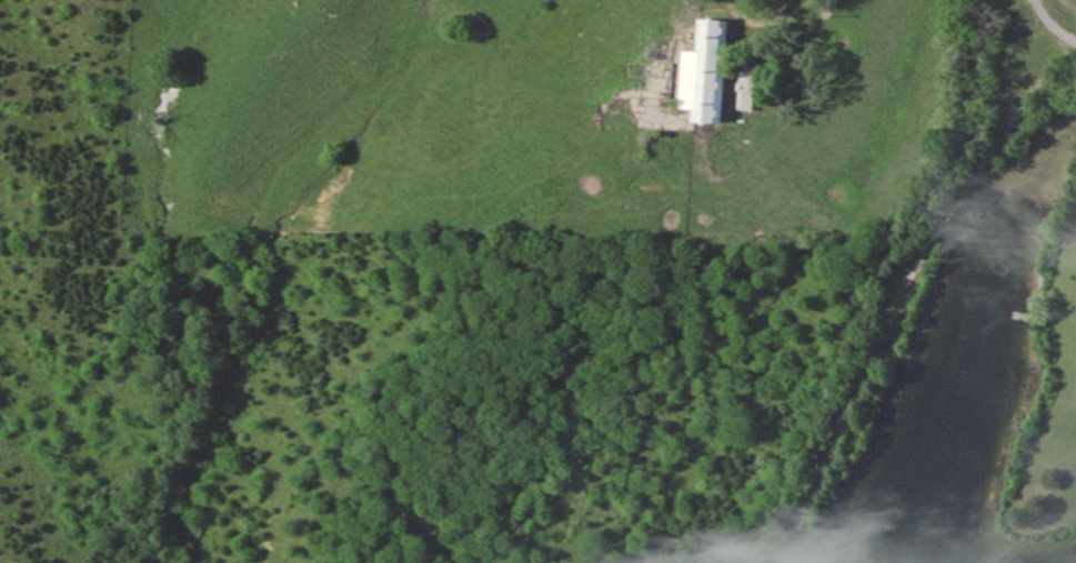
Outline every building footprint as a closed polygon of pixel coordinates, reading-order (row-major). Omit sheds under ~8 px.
[(726,20),(698,19),(696,51),(681,50),(678,109),(692,109),(692,124),(721,125),(726,20)] [(645,75),(645,63),(629,64),(629,75),(645,75)]
